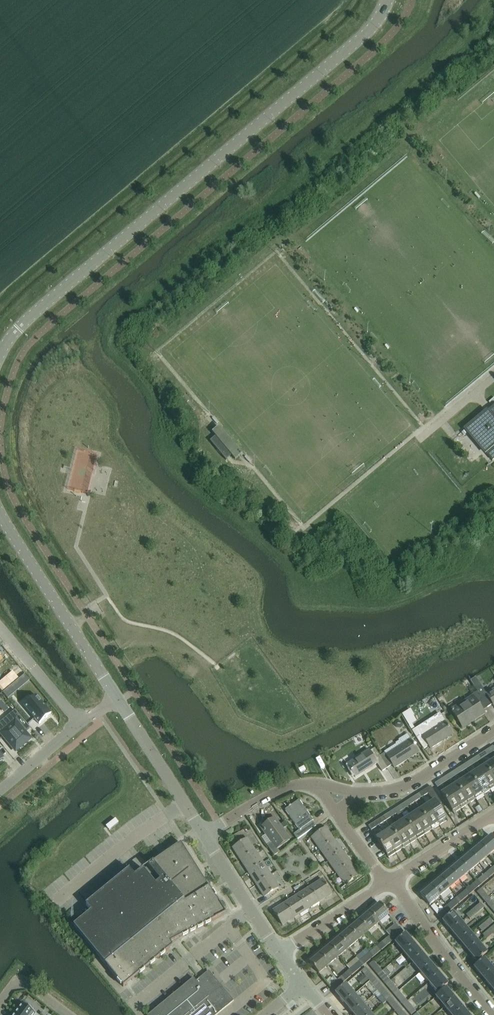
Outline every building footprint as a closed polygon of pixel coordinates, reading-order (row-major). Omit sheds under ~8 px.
[(488,456),(492,461),(493,459),(493,404),(478,418),(470,425),(482,440),(489,448),(484,451),(488,456)] [(242,453),(219,426),(212,432),(215,436),(231,455),(235,459),(242,453)] [(215,436),(210,441),(225,460),(231,455),(215,436)] [(18,689),(14,683),(3,692),(8,697),(18,689)] [(486,694),(481,686),(476,689),(477,691),(477,692),(483,700),(487,707),(492,704),(493,707),(493,689),(486,694)] [(472,721),(484,714),(482,710),(487,707),(483,700),(477,692),(450,709),(453,715),(462,728),(463,727),(462,727),(472,721)] [(25,704),(23,705),(34,718),(39,723),(49,715),(51,713),(47,709),(35,695),(25,704)] [(0,732),(15,751),(31,738),(25,731),(29,728),(15,711),(10,715),(14,720),(0,732)] [(440,714),(412,731),(423,748),(428,745),(430,748),(442,740),(451,734),(452,734),(440,714)] [(385,753),(380,756),(387,768),(392,764),(394,768),(408,759),(407,758),(417,752),(418,753),(418,752),(413,744),(410,739),(386,755),(385,753)] [(382,771),(387,768),(380,756),(375,747),(369,751),(368,749),(355,758),(346,763),(350,770),(351,772),(351,771),(355,777),(355,776),(364,770),(365,771),(377,763),(382,771)] [(492,761),(485,765),(493,780),(493,764),(492,761)] [(493,787),(493,780),(485,765),(477,770),(490,790),(493,787)] [(483,794),(490,790),(477,770),(470,775),(477,785),(483,794)] [(475,799),(483,794),(477,785),(470,775),(463,780),(468,787),(475,799)] [(468,804),(475,799),(468,787),(463,780),(456,784),(468,804)] [(461,808),(468,804),(456,784),(448,789),(461,808)] [(421,791),(424,796),(428,793),(432,799),(437,796),(430,786),(421,791)] [(453,813),(461,808),(448,789),(441,794),(453,813)] [(303,807),(298,800),(290,805),(290,804),(288,806),(289,806),(285,809),(299,829),(293,834),(297,839),(316,826),(312,821),(313,820),(305,809),(303,810),(302,808),(303,807)] [(439,825),(447,820),(434,800),(427,805),(428,806),(438,823),(439,825)] [(432,829),(439,825),(438,823),(428,806),(427,805),(419,809),(432,829)] [(425,834),(432,829),(419,809),(412,814),(425,834)] [(417,839),(425,834),(412,814),(405,819),(417,839)] [(274,817),(261,827),(272,842),(267,845),(274,855),(279,852),(277,848),(289,839),(283,830),(288,826),(283,821),(279,824),(274,817)] [(115,818),(106,826),(109,830),(118,822),(115,818)] [(410,843),(417,839),(405,819),(397,823),(410,843)] [(403,848),(410,843),(397,823),(390,828),(403,848)] [(320,849),(334,839),(325,827),(311,837),(320,849)] [(395,853),(403,848),(390,828),(383,833),(394,850),(395,853)] [(388,857),(395,853),(394,850),(383,833),(375,837),(388,857)] [(491,852),(493,850),(493,840),(490,836),(480,844),(489,854),(491,852)] [(240,860),(255,850),(247,838),(232,847),(240,860)] [(328,861),(342,851),(334,839),(320,849),(328,861)] [(219,903),(180,842),(147,866),(159,880),(155,884),(143,869),(143,868),(134,876),(129,869),(85,904),(85,905),(91,911),(73,925),(98,956),(123,986),(129,982),(126,979),(155,954),(158,957),(157,958),(172,946),(170,942),(225,914),(222,908),(225,905),(225,906),(226,906),(222,901),(221,901),(219,903)] [(479,863),(489,854),(480,844),(470,852),(479,863)] [(248,872),(263,862),(255,850),(240,860),(248,872)] [(336,873),(351,863),(342,851),(328,861),(336,873)] [(469,871),(479,863),(470,852),(460,861),(469,871)] [(459,880),(469,871),(460,861),(450,869),(459,880)] [(256,884),(271,875),(263,862),(248,872),(256,884)] [(345,885),(359,875),(351,863),(336,873),(345,885)] [(449,888),(459,880),(450,869),(440,878),(449,888)] [(480,885),(487,879),(484,874),(477,880),(480,885)] [(264,896),(279,887),(271,875),(256,884),(264,896)] [(439,896),(449,888),(440,878),(430,886),(439,896)] [(319,901),(331,893),(322,879),(310,887),(319,901)] [(467,889),(470,893),(477,887),(474,883),(467,889)] [(429,905),(436,899),(439,896),(430,886),(420,895),(429,905)] [(307,909),(319,901),(310,887),(297,894),(307,909)] [(482,899),(487,895),(481,888),(476,892),(482,899)] [(467,896),(464,891),(457,897),(460,901),(467,896)] [(294,917),(307,909),(297,894),(285,902),(294,917)] [(450,910),(457,904),(454,900),(447,905),(450,910)] [(282,925),(294,917),(285,902),(273,910),(282,925)] [(484,907),(480,902),(473,908),(476,913),(484,907)] [(378,922),(381,920),(388,914),(379,903),(369,911),(378,922)] [(444,908),(437,914),(440,918),(447,912),(444,908)] [(473,908),(465,914),(469,919),(476,913),(473,908)] [(368,931),(378,922),(369,911),(359,920),(368,931)] [(451,931),(461,922),(453,912),(442,920),(451,931)] [(482,932),(493,922),(490,917),(478,927),(482,932)] [(358,939),(368,931),(359,920),(349,928),(358,939)] [(459,941),(469,932),(461,922),(451,931),(459,941)] [(393,940),(403,931),(399,927),(393,932),(389,929),(386,931),(393,940)] [(348,948),(358,939),(349,928),(339,937),(348,948)] [(489,928),(482,934),(486,938),(493,932),(489,928)] [(468,951),(478,942),(469,932),(459,941),(468,951)] [(403,952),(413,943),(405,933),(397,940),(395,942),(403,952)] [(338,956),(348,948),(339,937),(329,945),(338,956)] [(390,942),(386,938),(379,944),(383,948),(390,942)] [(476,961),(484,954),(486,952),(478,942),(468,951),(476,961)] [(412,962),(422,953),(413,943),(403,952),(412,962)] [(328,965),(338,956),(329,945),(319,954),(328,965)] [(376,946),(369,952),(373,957),(380,951),(376,946)] [(358,958),(367,950),(365,947),(355,955),(358,958)] [(420,972),(430,964),(422,953),(412,962),(420,972)] [(318,973),(319,973),(328,965),(319,954),(309,962),(318,973)] [(359,961),(363,965),(370,959),(366,955),(359,961)] [(482,977),(493,968),(484,958),(481,960),(474,967),(482,977)] [(379,967),(373,960),(368,964),(374,971),(379,967)] [(391,961),(386,964),(391,971),(396,968),(391,961)] [(349,969),(353,973),(360,968),(356,963),(349,969)] [(429,982),(439,974),(430,964),(420,972),(429,982)] [(341,965),(334,970),(338,975),(345,970),(341,965)] [(377,974),(383,981),(387,977),(387,976),(391,973),(386,967),(377,974)] [(493,984),(493,970),(493,968),(482,977),(490,987),(493,984)] [(368,970),(363,974),(364,975),(357,980),(361,985),(368,979),(369,981),(374,977),(368,970)] [(339,977),(343,982),(350,976),(346,972),(339,977)] [(213,975),(211,974),(206,979),(199,978),(196,981),(193,978),(147,1014),(215,1014),(233,1000),(213,975)] [(437,992),(440,990),(447,984),(439,974),(429,982),(437,992)] [(333,990),(340,984),(333,976),(330,978),(329,977),(325,980),(333,990)] [(385,984),(391,991),(396,987),(392,983),(395,980),(393,978),(391,981),(390,980),(385,984)] [(377,991),(382,987),(376,980),(372,984),(377,991)] [(343,1003),(354,994),(346,984),(343,986),(335,993),(343,1003)] [(444,1006),(454,998),(446,988),(438,994),(436,996),(444,1006)] [(385,990),(376,997),(382,1004),(390,997),(385,990)] [(400,1001),(404,997),(399,990),(394,994),(400,1001)] [(352,1013),(362,1004),(354,994),(343,1003),(352,1013)] [(463,1008),(454,998),(444,1006),(452,1014),(454,1014),(463,1008)] [(395,1011),(399,1007),(393,1000),(388,1004),(395,1011)] [(407,1000),(402,1004),(408,1011),(413,1007),(407,1000)] [(22,1003),(13,1014),(38,1014),(32,1011),(33,1009),(27,1003),(25,1005),(22,1003)] [(371,1014),(362,1004),(352,1013),(354,1014),(369,1014),(371,1014)]
